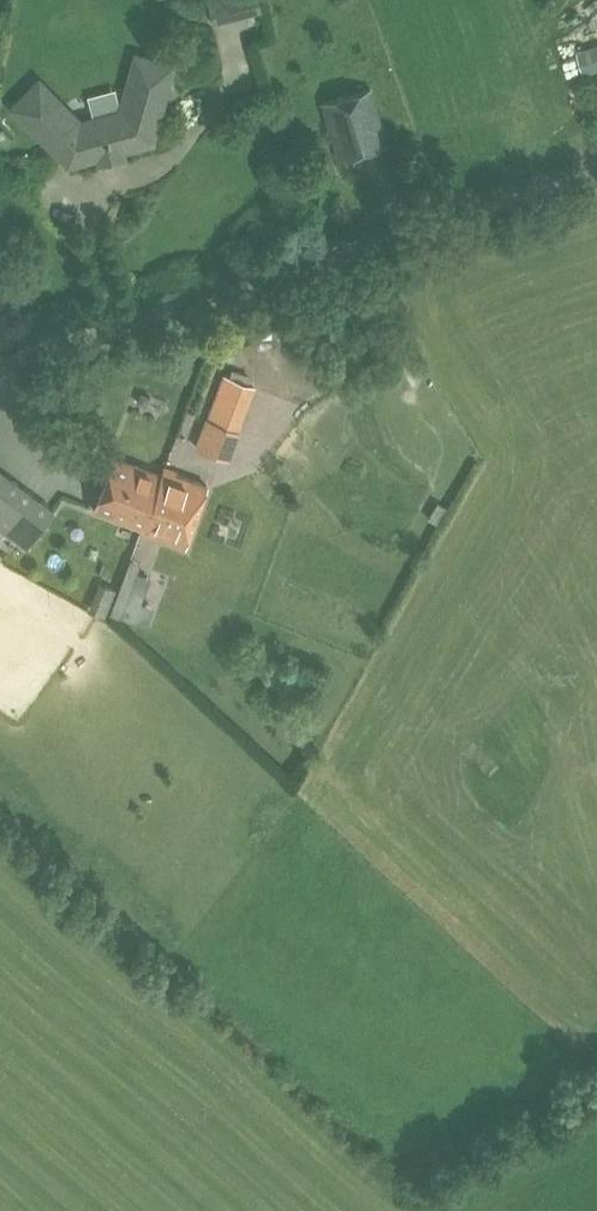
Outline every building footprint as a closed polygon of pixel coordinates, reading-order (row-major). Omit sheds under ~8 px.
[(577,51),(583,73),(596,69),(596,45),(577,51)] [(153,139),(173,65),(144,57),(129,113),(121,111),(80,122),(75,127),(34,86),(12,107),(66,162),(65,163),(68,166),(103,157),(102,155),(118,151),(119,153),(154,144),(155,139),(153,139)] [(338,158),(387,143),(370,87),(322,102),(338,158)] [(367,315),(381,309),(374,293),(360,299),(367,315)] [(372,342),(363,348),(365,351),(370,358),(379,352),(372,342)] [(370,358),(365,351),(356,357),(362,365),(371,359),(370,358)] [(247,400),(252,385),(225,374),(219,389),(247,400)] [(162,474),(113,456),(94,509),(142,527),(141,530),(185,546),(207,485),(164,469),(162,474)] [(53,509),(0,469),(0,528),(25,546),(53,509)] [(144,537),(140,558),(162,562),(165,540),(144,537)] [(107,574),(98,601),(114,606),(123,579),(107,574)]
